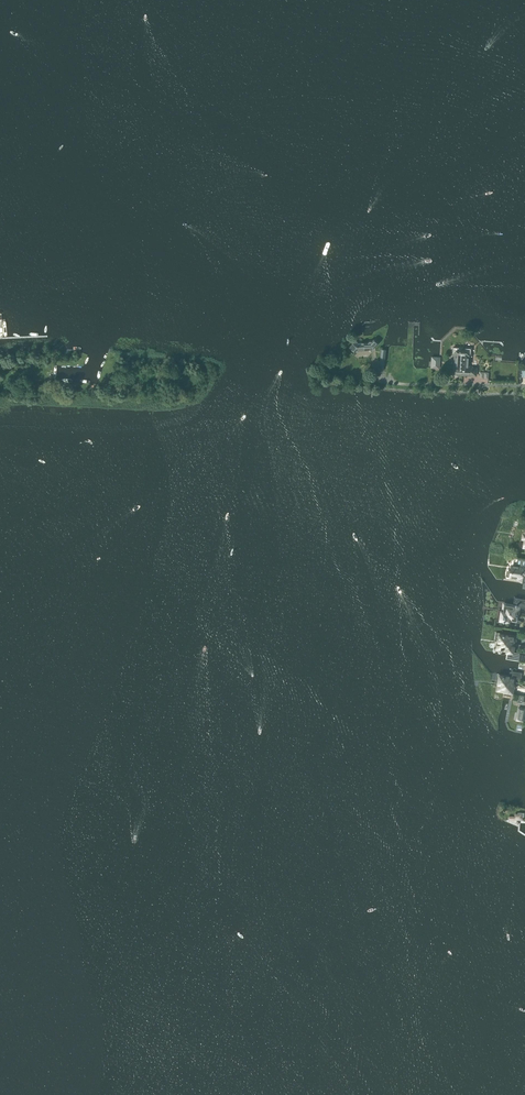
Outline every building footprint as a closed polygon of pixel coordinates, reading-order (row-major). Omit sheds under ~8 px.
[(378,343),(373,339),(371,342),(370,341),(369,342),(368,342),(368,343),(364,343),(364,342),(357,343),(357,342),(356,341),(355,341),(354,342),(349,348),(356,353),(358,351),(361,351),(361,352),(365,351),(370,349),(371,350),(372,350),(373,350),(374,350),(378,343)] [(470,356),(471,348),(453,347),(453,355),(456,355),(455,367),(453,367),(453,374),(476,375),(476,368),(467,368),(467,360),(468,360),(470,356)] [(439,369),(440,357),(432,357),(431,368),(439,369)] [(518,558),(517,566),(512,565),(511,571),(510,577),(520,578),(519,581),(524,581),(524,559),(518,558)] [(499,612),(501,612),(500,621),(508,622),(508,625),(524,628),(524,626),(524,606),(521,606),(520,606),(517,605),(516,604),(516,605),(508,604),(504,603),(503,609),(499,609),(499,612)] [(507,658),(518,660),(519,656),(514,655),(515,646),(514,646),(514,641),(515,641),(516,635),(496,632),(495,641),(497,641),(496,650),(506,651),(505,653),(507,654),(507,658)] [(521,680),(522,673),(510,671),(509,676),(497,674),(495,685),(497,686),(496,692),(513,694),(515,683),(515,682),(515,679),(521,680)]
